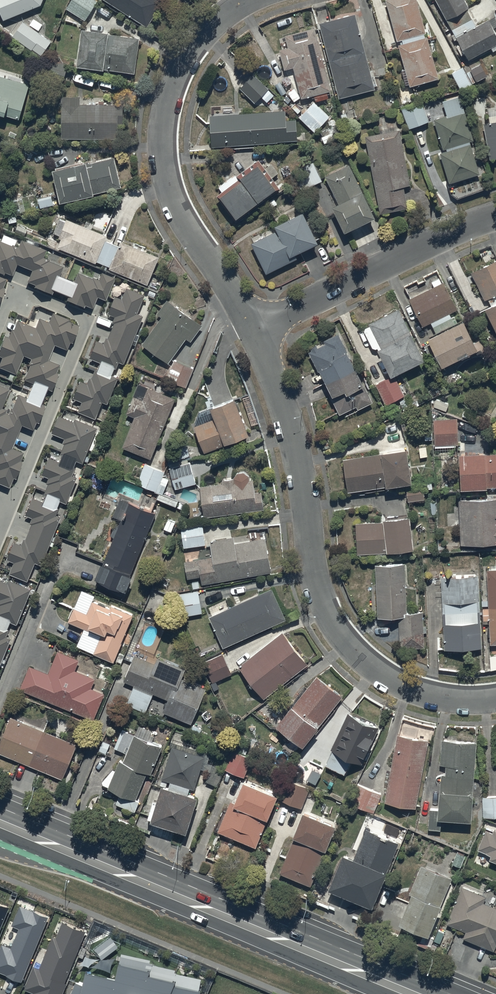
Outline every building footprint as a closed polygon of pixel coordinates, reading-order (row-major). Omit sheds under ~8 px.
[(4,19),(41,4),(43,0),(0,0),(0,10),(4,19)] [(85,20),(97,0),(71,0),(66,8),(85,20)] [(147,25),(163,0),(106,0),(147,25)] [(411,85),(439,77),(417,0),(386,0),(411,85)] [(446,19),(468,8),(464,0),(436,0),(446,19)] [(355,13),(320,23),(338,98),(375,88),(355,13)] [(488,19),(455,35),(468,60),(495,45),(495,35),(488,19)] [(51,41),(23,21),(12,35),(40,55),(51,41)] [(288,47),(279,49),(284,69),(293,66),(301,97),(331,89),(314,27),(285,35),(288,47)] [(77,64),(135,72),(139,37),(82,29),(77,64)] [(470,69),(477,81),(487,75),(481,64),(470,69)] [(462,67),(452,72),(461,89),(472,84),(462,67)] [(240,88),(254,102),(269,88),(254,73),(240,88)] [(19,118),(29,84),(0,75),(0,113),(19,118)] [(62,95),(62,137),(123,138),(123,104),(80,103),(80,95),(62,95)] [(447,115),(434,119),(443,149),(446,148),(447,150),(440,152),(450,183),(480,174),(470,141),(474,140),(460,95),(442,100),(447,115)] [(402,108),(409,128),(429,121),(421,101),(402,108)] [(299,117),(315,132),(329,116),(314,102),(299,117)] [(285,109),(209,115),(212,146),(297,139),(296,118),(286,119),(285,109)] [(483,123),(490,159),(495,158),(495,120),(483,123)] [(400,129),(365,136),(381,213),(408,208),(404,186),(411,185),(400,129)] [(53,170),(61,201),(122,186),(115,156),(53,170)] [(259,159),(236,176),(239,179),(217,195),(236,221),(280,188),(259,159)] [(307,187),(322,180),(314,161),(298,168),(307,187)] [(349,163),(325,175),(337,201),(331,204),(344,232),(375,215),(349,163)] [(52,195),(39,199),(41,207),(54,204),(52,195)] [(277,230),(251,243),(267,273),(298,258),(296,254),(319,242),(303,211),(275,225),(277,230)] [(58,247),(96,263),(107,235),(67,218),(59,237),(61,238),(58,247)] [(51,294),(62,267),(48,261),(48,259),(42,257),(45,249),(20,239),(17,246),(11,244),(10,245),(0,241),(0,273),(3,274),(4,272),(11,275),(16,264),(31,270),(26,281),(34,285),(33,286),(51,294)] [(109,268),(148,284),(159,256),(121,240),(109,268)] [(471,272),(485,300),(488,299),(491,305),(485,308),(495,330),(495,260),(471,272)] [(65,300),(83,307),(84,305),(91,308),(96,297),(104,300),(114,278),(101,272),(98,280),(91,277),(91,278),(77,272),(65,300)] [(444,281),(409,299),(423,327),(431,323),(436,333),(428,337),(443,367),(478,349),(463,319),(458,322),(455,316),(452,318),(450,313),(458,309),(444,281)] [(90,358),(116,368),(119,362),(124,364),(144,315),(138,313),(145,294),(127,287),(123,298),(115,295),(108,313),(115,316),(113,322),(115,322),(108,338),(107,337),(104,343),(97,340),(90,358)] [(142,344),(169,363),(186,338),(191,342),(203,325),(167,300),(157,314),(162,317),(142,344)] [(399,308),(369,323),(381,348),(378,349),(391,377),(425,360),(399,308)] [(50,391),(58,373),(55,372),(59,364),(47,360),(54,345),(66,350),(69,342),(71,343),(78,325),(68,321),(69,319),(52,312),(48,322),(38,318),(34,327),(17,320),(13,330),(11,329),(7,337),(4,336),(0,344),(0,357),(1,357),(0,361),(0,368),(15,374),(23,355),(30,359),(28,365),(29,365),(23,380),(50,391)] [(330,395),(340,415),(357,406),(358,410),(373,402),(339,333),(324,340),(326,344),(318,347),(316,344),(310,347),(312,350),(309,351),(319,372),(320,371),(332,394),(330,395)] [(167,379),(186,387),(194,368),(174,360),(167,379)] [(79,411),(96,418),(103,401),(108,403),(118,377),(96,368),(92,378),(90,377),(88,383),(81,380),(74,398),(83,401),(79,411)] [(376,385),(386,405),(405,395),(395,375),(376,385)] [(8,488),(12,478),(14,479),(22,461),(20,461),(23,453),(11,448),(21,425),(32,430),(35,422),(37,423),(44,405),(17,394),(11,408),(10,408),(8,414),(5,413),(6,410),(1,408),(9,389),(0,385),(0,484),(8,488)] [(123,447),(151,459),(176,398),(148,387),(143,400),(133,396),(126,413),(135,417),(123,447)] [(195,426),(205,452),(250,435),(235,398),(211,408),(215,418),(195,426)] [(383,411),(388,420),(401,413),(396,404),(383,411)] [(45,494),(67,503),(78,477),(73,475),(76,468),(74,467),(77,460),(83,463),(98,427),(75,418),(74,421),(59,415),(52,433),(65,438),(63,443),(65,444),(61,454),(63,455),(60,461),(49,457),(42,474),(49,477),(47,483),(49,484),(45,494)] [(435,446),(459,445),(458,418),(434,419),(435,446)] [(177,448),(180,459),(190,456),(187,445),(177,448)] [(407,449),(343,459),(349,493),(413,483),(407,449)] [(460,455),(461,489),(495,488),(495,453),(460,455)] [(170,468),(176,489),(196,483),(190,462),(170,468)] [(165,472),(145,464),(137,483),(157,491),(165,472)] [(205,517),(264,510),(262,491),(256,492),(253,476),(250,476),(245,472),(238,473),(233,479),(223,480),(223,483),(201,486),(205,517)] [(423,485),(406,486),(407,500),(424,499),(423,485)] [(10,574),(28,581),(36,563),(42,565),(61,517),(56,515),(59,508),(33,497),(26,515),(33,518),(30,524),(32,524),(26,539),(24,539),(22,545),(15,542),(8,559),(15,562),(10,574)] [(459,500),(461,546),(495,544),(495,498),(459,500)] [(124,592),(156,513),(120,499),(113,516),(121,520),(97,581),(124,592)] [(384,522),(356,523),(358,554),(387,553),(414,550),(411,517),(384,520),(384,522)] [(175,522),(168,519),(164,529),(171,532),(175,522)] [(184,548),(206,545),(203,524),(181,527),(184,548)] [(203,585),(272,573),(266,538),(235,543),(234,537),(211,541),(213,557),(185,562),(188,579),(201,577),(203,585)] [(405,564),(376,565),(378,619),(399,618),(400,649),(425,648),(423,612),(407,613),(405,564)] [(487,570),(491,645),(495,645),(495,570),(487,570)] [(479,576),(441,578),(445,651),(482,649),(479,576)] [(17,624),(32,589),(10,580),(8,583),(0,580),(0,617),(17,624)] [(210,617),(224,648),(287,620),(272,589),(210,617)] [(183,617),(203,613),(199,591),(179,594),(183,617)] [(94,654),(114,662),(134,615),(112,606),(111,609),(93,601),(87,614),(75,608),(69,622),(102,636),(94,654)] [(1,664),(12,639),(7,637),(10,629),(0,625),(0,664),(1,664)] [(239,667),(264,699),(308,665),(283,633),(239,667)] [(30,666),(20,690),(94,720),(105,694),(92,689),(96,679),(76,671),(80,660),(58,651),(49,674),(30,666)] [(204,662),(214,683),(232,674),(223,654),(204,662)] [(164,713),(192,724),(207,689),(182,679),(186,670),(158,658),(156,664),(135,655),(124,682),(169,700),(164,713)] [(343,697),(317,677),(277,727),(304,747),(343,697)] [(362,765),(379,728),(348,714),(332,750),(333,751),(326,767),(345,775),(352,760),(362,765)] [(30,766),(44,731),(11,717),(0,744),(0,754),(30,766)] [(140,802),(137,800),(148,774),(152,775),(163,747),(122,730),(115,748),(127,753),(123,762),(120,761),(108,789),(121,794),(117,805),(135,813),(140,802)] [(30,766),(63,780),(78,745),(44,731),(30,766)] [(385,803),(416,809),(429,741),(398,735),(385,803)] [(99,751),(107,754),(111,744),(103,741),(99,751)] [(471,823),(477,743),(442,741),(441,766),(447,766),(446,776),(442,775),(439,821),(471,823)] [(162,780),(195,790),(205,757),(173,747),(162,780)] [(225,770),(245,778),(252,759),(233,751),(225,770)] [(280,800),(302,809),(310,789),(288,780),(280,800)] [(218,832),(257,848),(278,797),(245,783),(236,804),(231,802),(218,832)] [(350,803),(374,814),(382,795),(358,785),(350,803)] [(152,823),(188,834),(199,798),(163,787),(152,823)] [(495,818),(495,798),(483,798),(484,818),(495,818)] [(304,814),(280,874),(312,887),(337,827),(304,814)] [(373,909),(400,844),(367,830),(354,860),(344,856),(329,892),(373,909)] [(494,831),(493,834),(486,831),(478,851),(492,856),(490,861),(495,863),(495,831),(494,831)] [(457,853),(452,865),(461,868),(466,856),(457,853)] [(429,938),(453,879),(422,866),(410,895),(413,896),(400,926),(429,938)] [(484,904),(487,897),(462,887),(447,925),(466,933),(463,940),(495,952),(495,949),(495,909),(484,904)] [(10,908),(0,904),(0,932),(10,908)] [(22,982),(49,918),(21,906),(13,926),(20,929),(12,949),(3,945),(0,952),(0,973),(22,982)] [(67,984),(66,983),(87,932),(63,922),(57,938),(53,937),(40,969),(35,967),(25,990),(35,993),(64,993),(67,984)] [(87,973),(84,986),(77,983),(72,993),(202,993),(202,992),(176,987),(177,983),(150,976),(152,972),(120,964),(116,980),(87,973)]
